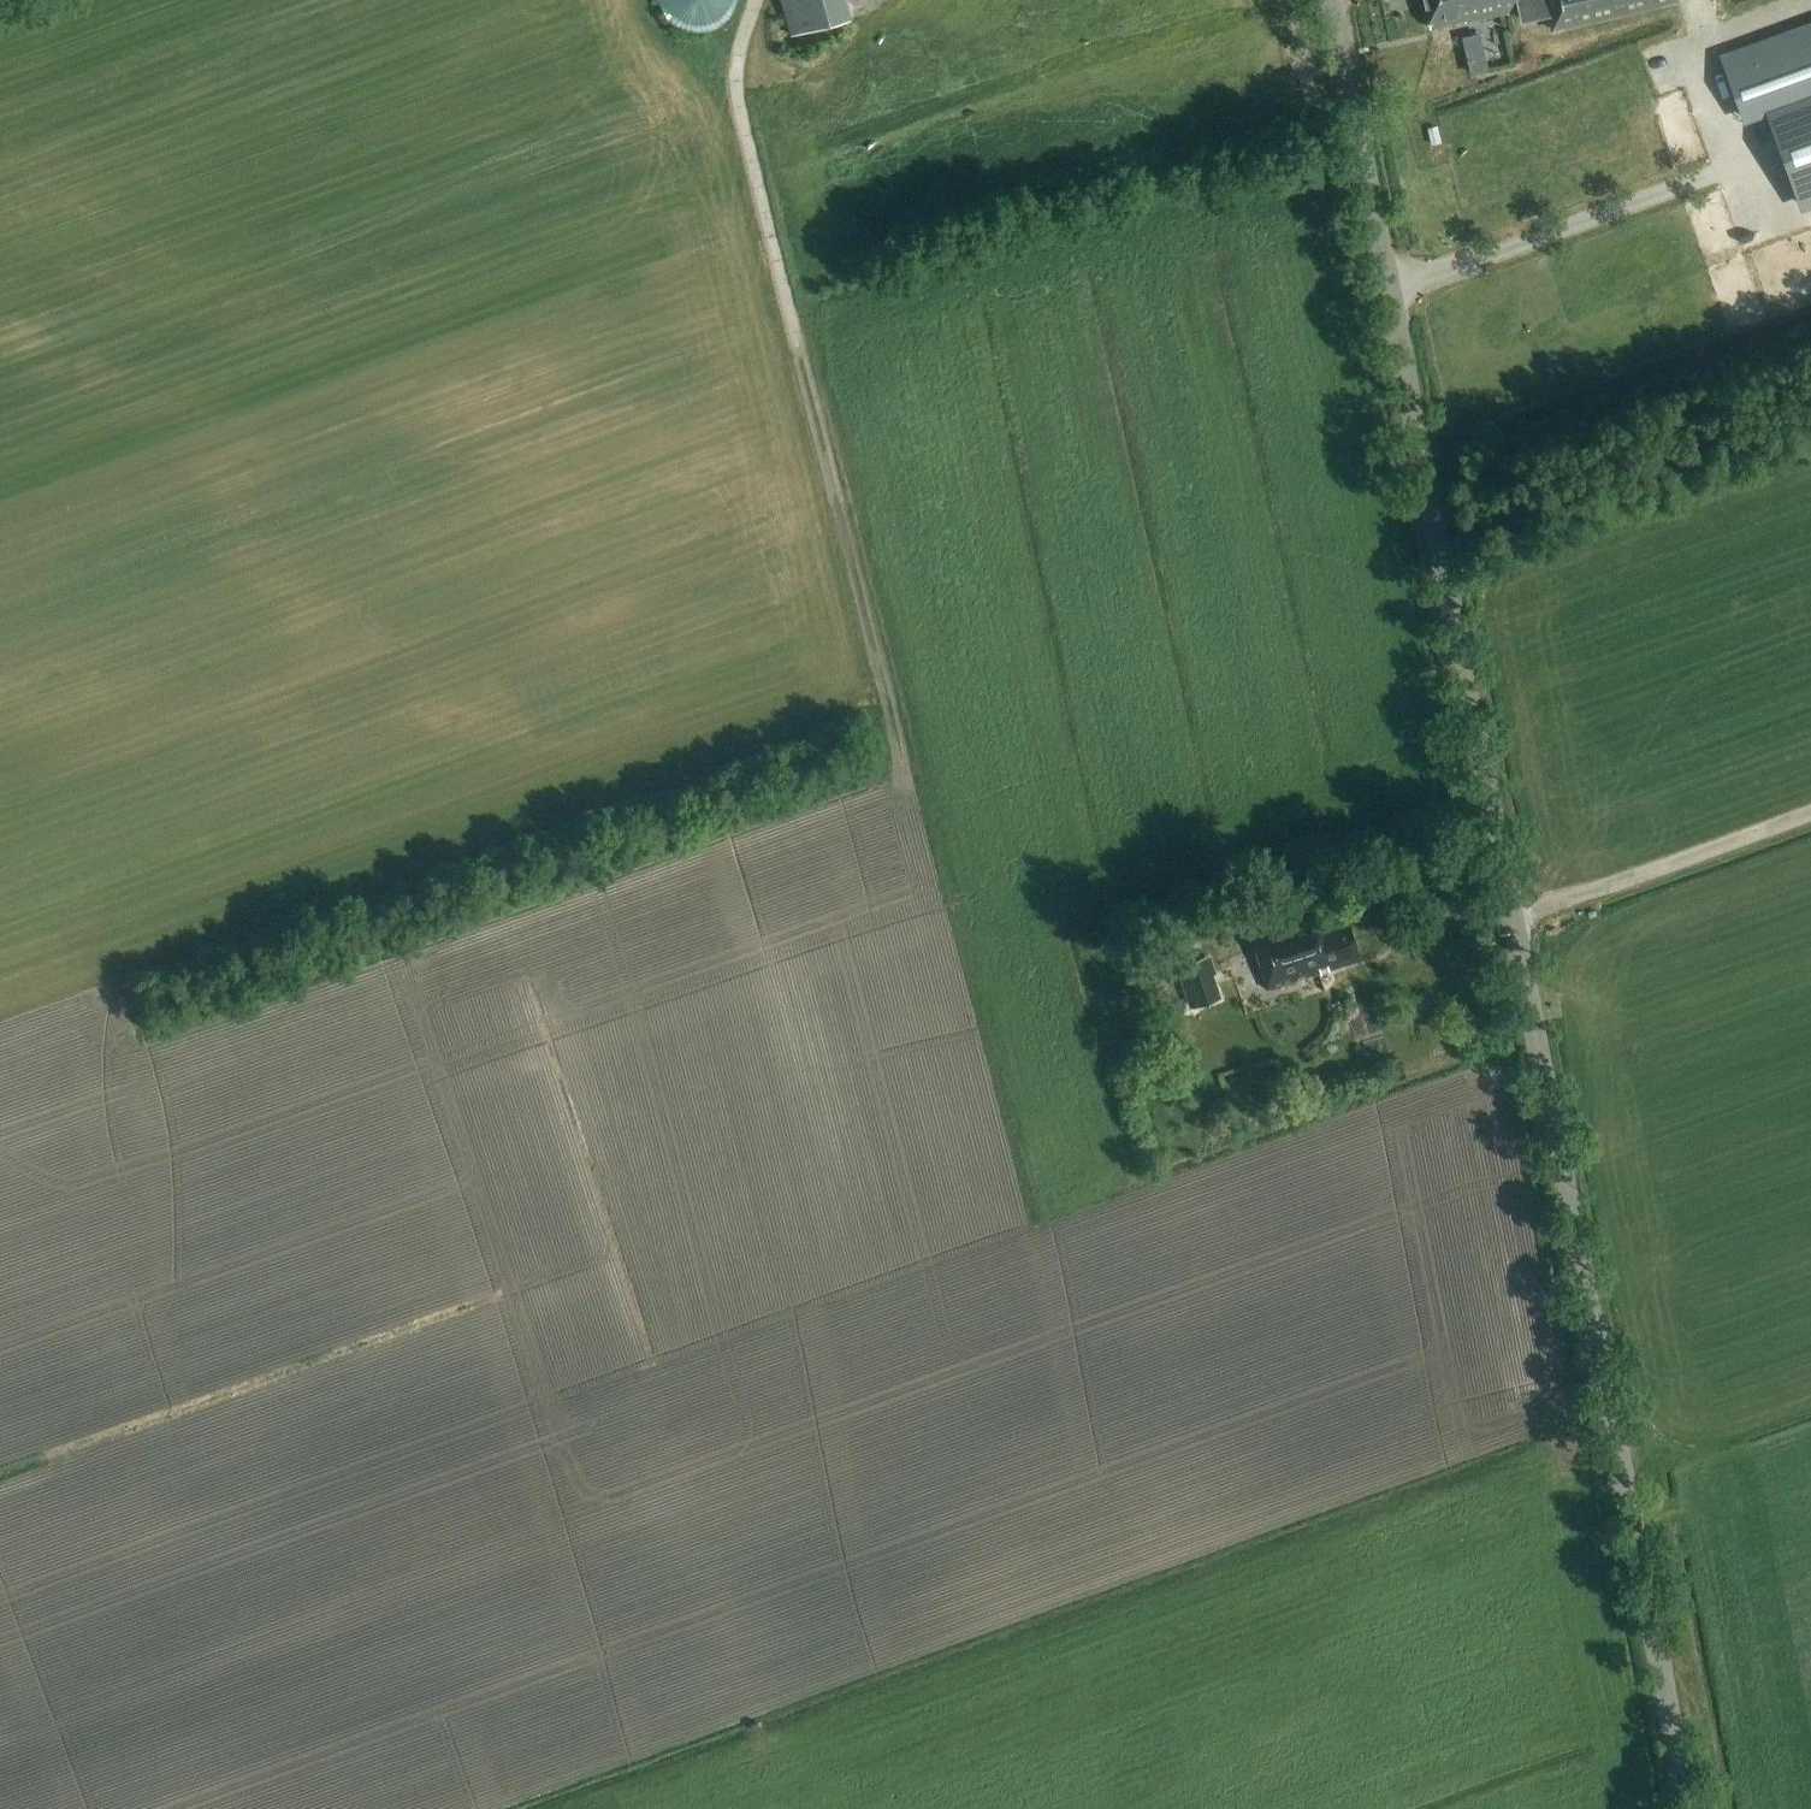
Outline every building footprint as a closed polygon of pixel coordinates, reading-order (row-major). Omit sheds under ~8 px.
[(660,3),(662,9),(664,12),(667,16),(669,19),(672,22),(676,25),(684,30),(691,31),(698,32),(706,31),(716,28),(724,21),(731,14),(734,7),(737,0),(659,0),(660,3)] [(788,36),(847,20),(842,0),(779,0),(788,36)] [(1429,28),(1465,20),(1466,22),(1520,10),(1522,19),(1548,13),(1552,29),(1678,0),(1423,0),(1429,28)] [(1488,70),(1479,32),(1461,36),(1470,74),(1488,70)] [(1730,71),(1725,59),(1724,59),(1745,117),(1768,109),(1802,204),(1810,201),(1810,41),(1730,71)] [(1318,915),(1251,935),(1266,987),(1360,959),(1350,924),(1323,932),(1318,915)] [(1219,998),(1208,961),(1176,970),(1187,1007),(1219,998)]
